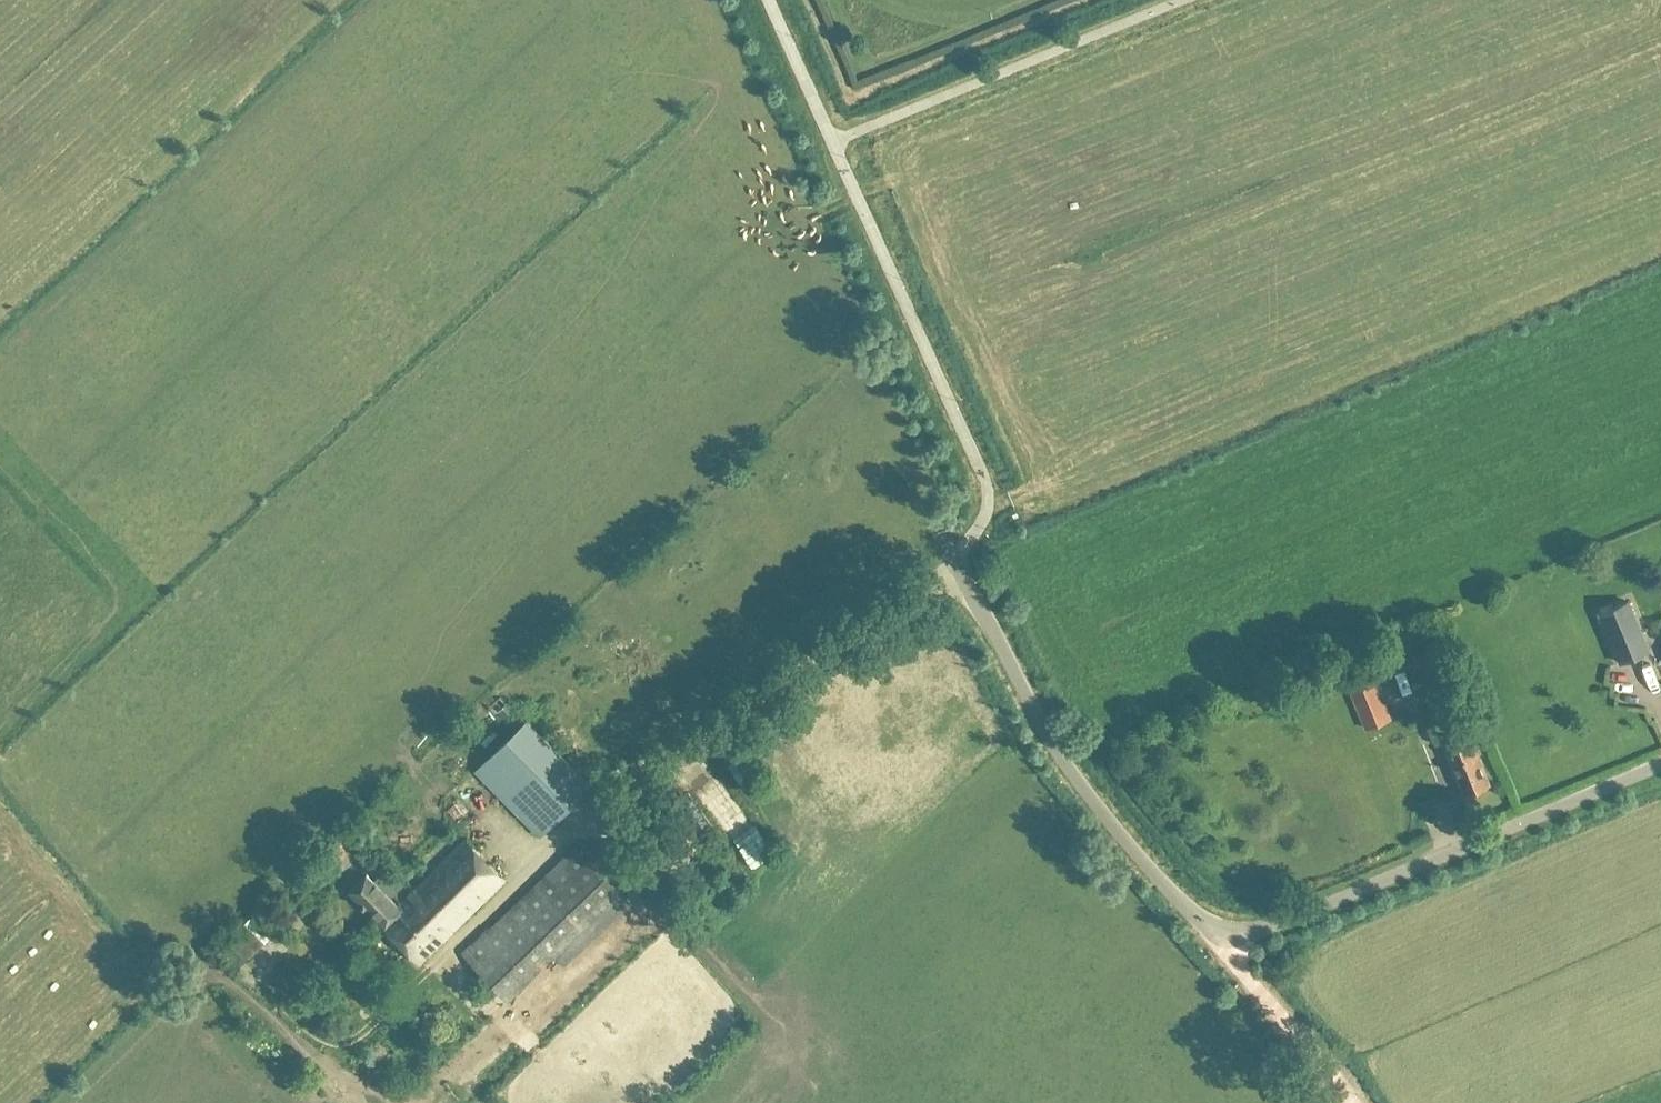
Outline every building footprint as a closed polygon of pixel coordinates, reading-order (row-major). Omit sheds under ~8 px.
[(1597,611),(1620,662),(1650,648),(1628,598),(1597,611)] [(1415,645),(1400,650),(1406,665),(1416,661),(1418,654),(1415,645)] [(1392,717),(1375,677),(1348,688),(1364,729),(1392,717)] [(531,715),(472,773),(535,837),(594,780),(531,715)] [(1463,792),(1488,783),(1476,751),(1479,751),(1474,738),(1446,749),(1463,792)] [(366,872),(348,889),(419,961),(503,877),(465,839),(398,904),(390,896),(396,890),(380,873),(373,880),(366,872)] [(632,901),(577,843),(463,952),(507,1000),(554,956),(564,965),(632,901)]
